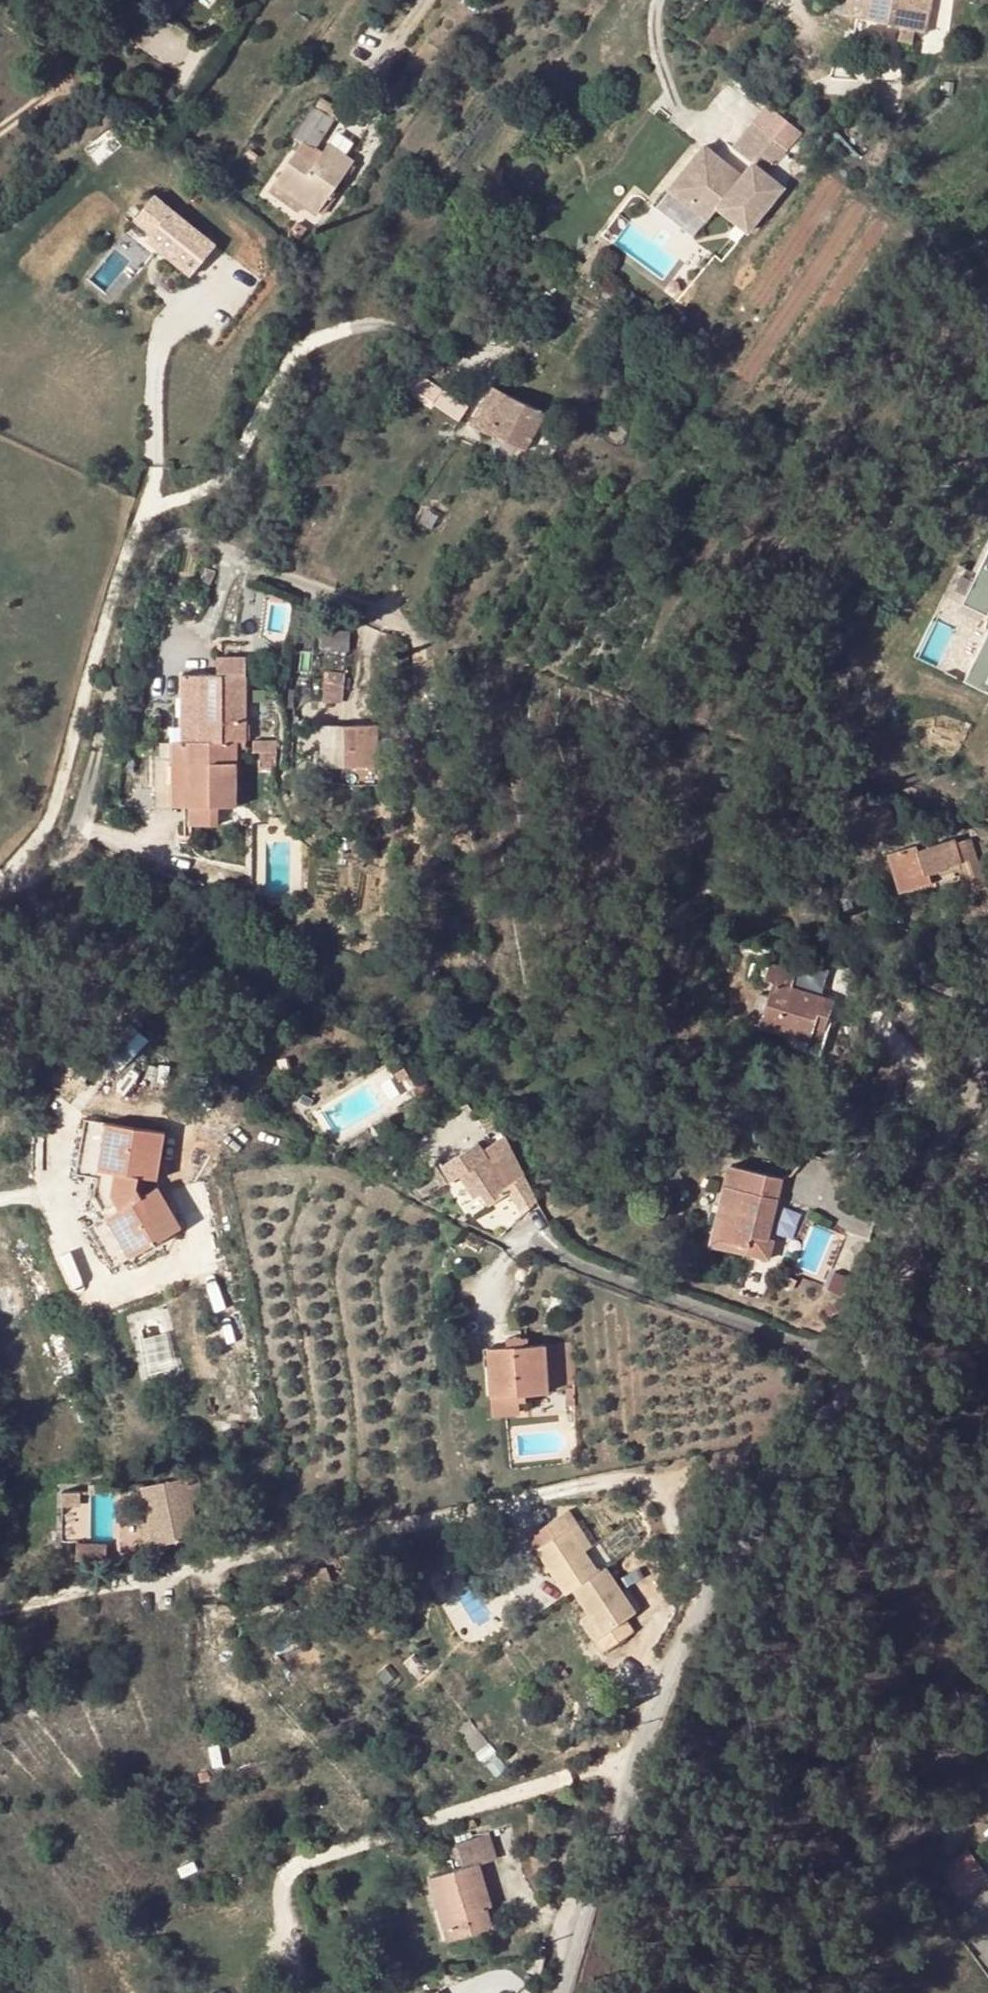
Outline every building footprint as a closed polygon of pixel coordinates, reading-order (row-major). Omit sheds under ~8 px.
[(847,16),(850,0),(835,0),(833,13),(847,16)] [(847,16),(902,26),(900,42),(913,45),(916,29),(927,31),(932,0),(850,0),(847,16)] [(416,78),(410,87),(419,94),(425,85),(416,78)] [(322,100),(297,140),(314,151),(335,119),(333,118),(337,111),(322,100)] [(737,174),(732,170),(725,173),(719,169),(716,159),(698,145),(666,191),(689,208),(696,198),(713,210),(717,207),(746,229),(780,185),(763,171),(782,145),(747,121),(728,146),(746,161),(737,174)] [(298,151),(275,184),(318,213),(354,162),(330,144),(316,165),(298,151)] [(732,170),(716,159),(719,169),(725,173),(732,170)] [(216,247),(155,197),(135,221),(154,236),(150,241),(192,276),(216,247)] [(468,408),(415,372),(407,386),(459,421),(468,408)] [(547,414),(495,388),(472,425),(528,451),(547,414)] [(983,540),(968,577),(957,606),(983,616),(985,609),(987,610),(987,542),(983,540)] [(957,606),(968,577),(949,570),(938,598),(957,606)] [(287,596),(274,593),(271,603),(284,605),(287,596)] [(964,670),(987,680),(987,618),(964,670)] [(219,675),(202,675),(201,741),(238,741),(246,741),(248,659),(219,658),(219,675)] [(345,671),(329,670),(327,690),(325,690),(324,698),(343,699),(345,671)] [(960,680),(987,691),(987,680),(964,670),(960,680)] [(202,675),(183,675),(183,741),(201,741),(202,675)] [(376,721),(322,722),(321,762),(375,763),(376,721)] [(169,740),(155,740),(154,758),(172,758),(172,741),(169,740)] [(253,740),(253,752),(260,752),(275,752),(278,752),(279,740),(253,740)] [(183,741),(172,741),(172,758),(172,807),(190,807),(190,826),(219,825),(219,806),(239,806),(238,741),(201,741),(183,741)] [(275,767),(275,752),(260,752),(260,767),(275,767)] [(172,758),(154,758),(155,807),(172,807),(172,758)] [(888,806),(862,814),(870,840),(896,833),(888,806)] [(961,864),(964,870),(971,894),(987,889),(973,838),(957,843),(956,839),(919,850),(917,845),(888,853),(901,893),(933,883),(931,873),(961,864)] [(931,873),(933,883),(940,882),(939,878),(964,870),(961,864),(931,873)] [(797,973),(769,964),(764,979),(774,982),(760,1026),(810,1041),(814,1028),(817,1017),(827,1021),(833,1001),(792,987),(797,973)] [(824,1032),(827,1021),(817,1017),(814,1028),(824,1032)] [(428,1082),(416,1089),(423,1100),(434,1094),(428,1082)] [(168,1139),(89,1124),(78,1179),(99,1183),(94,1197),(108,1221),(90,1230),(113,1272),(185,1232),(161,1191),(145,1200),(138,1190),(140,1181),(159,1186),(168,1139)] [(505,1136),(503,1132),(491,1140),(494,1144),(505,1136)] [(525,1176),(505,1136),(494,1144),(483,1151),(507,1189),(525,1176)] [(510,1194),(507,1189),(483,1151),(478,1144),(441,1167),(451,1183),(460,1176),(467,1172),(481,1194),(489,1207),(510,1194)] [(783,1178),(731,1166),(710,1245),(769,1260),(773,1240),(768,1239),(783,1178)] [(467,1172),(460,1176),(474,1199),(481,1194),(467,1172)] [(510,1194),(524,1215),(538,1202),(525,1176),(507,1189),(510,1194)] [(492,1398),(526,1395),(548,1392),(548,1387),(545,1352),(545,1346),(490,1350),(492,1398)] [(545,1352),(548,1387),(573,1385),(571,1351),(545,1352)] [(526,1395),(492,1398),(493,1417),(520,1415),(520,1403),(527,1403),(526,1395)] [(144,1487),(151,1521),(156,1541),(157,1546),(198,1538),(192,1503),(204,1500),(198,1474),(186,1477),(186,1478),(144,1487)] [(92,1494),(106,1494),(106,1486),(92,1485),(92,1494)] [(539,1531),(547,1544),(570,1529),(578,1524),(570,1511),(539,1531)] [(145,1542),(156,1541),(151,1521),(141,1523),(145,1542)] [(593,1546),(578,1524),(570,1529),(585,1551),(593,1546)] [(566,1596),(573,1591),(599,1573),(585,1551),(570,1529),(547,1544),(536,1551),(566,1596)] [(114,1541),(77,1542),(77,1559),(114,1560),(114,1541)] [(573,1591),(588,1614),(602,1635),(624,1621),(625,1620),(636,1613),(606,1567),(599,1573),(573,1591)] [(307,1580),(313,1597),(334,1590),(328,1573),(307,1580)] [(602,1635),(588,1614),(581,1619),(595,1641),(602,1635)] [(602,1635),(595,1641),(602,1653),(633,1633),(625,1620),(624,1621),(602,1635)] [(200,1778),(201,1785),(212,1784),(211,1776),(206,1777),(200,1778)] [(488,1834),(457,1843),(464,1868),(430,1878),(439,1910),(444,1908),(450,1928),(470,1923),(472,1931),(491,1926),(485,1908),(482,1898),(488,1896),(479,1864),(496,1859),(488,1834)] [(969,1852),(941,1872),(959,1895),(986,1875),(969,1852)] [(491,1906),(488,1896),(482,1898),(485,1908),(491,1906)] [(448,1938),(472,1931),(470,1923),(450,1928),(444,1908),(439,1910),(448,1938)]
